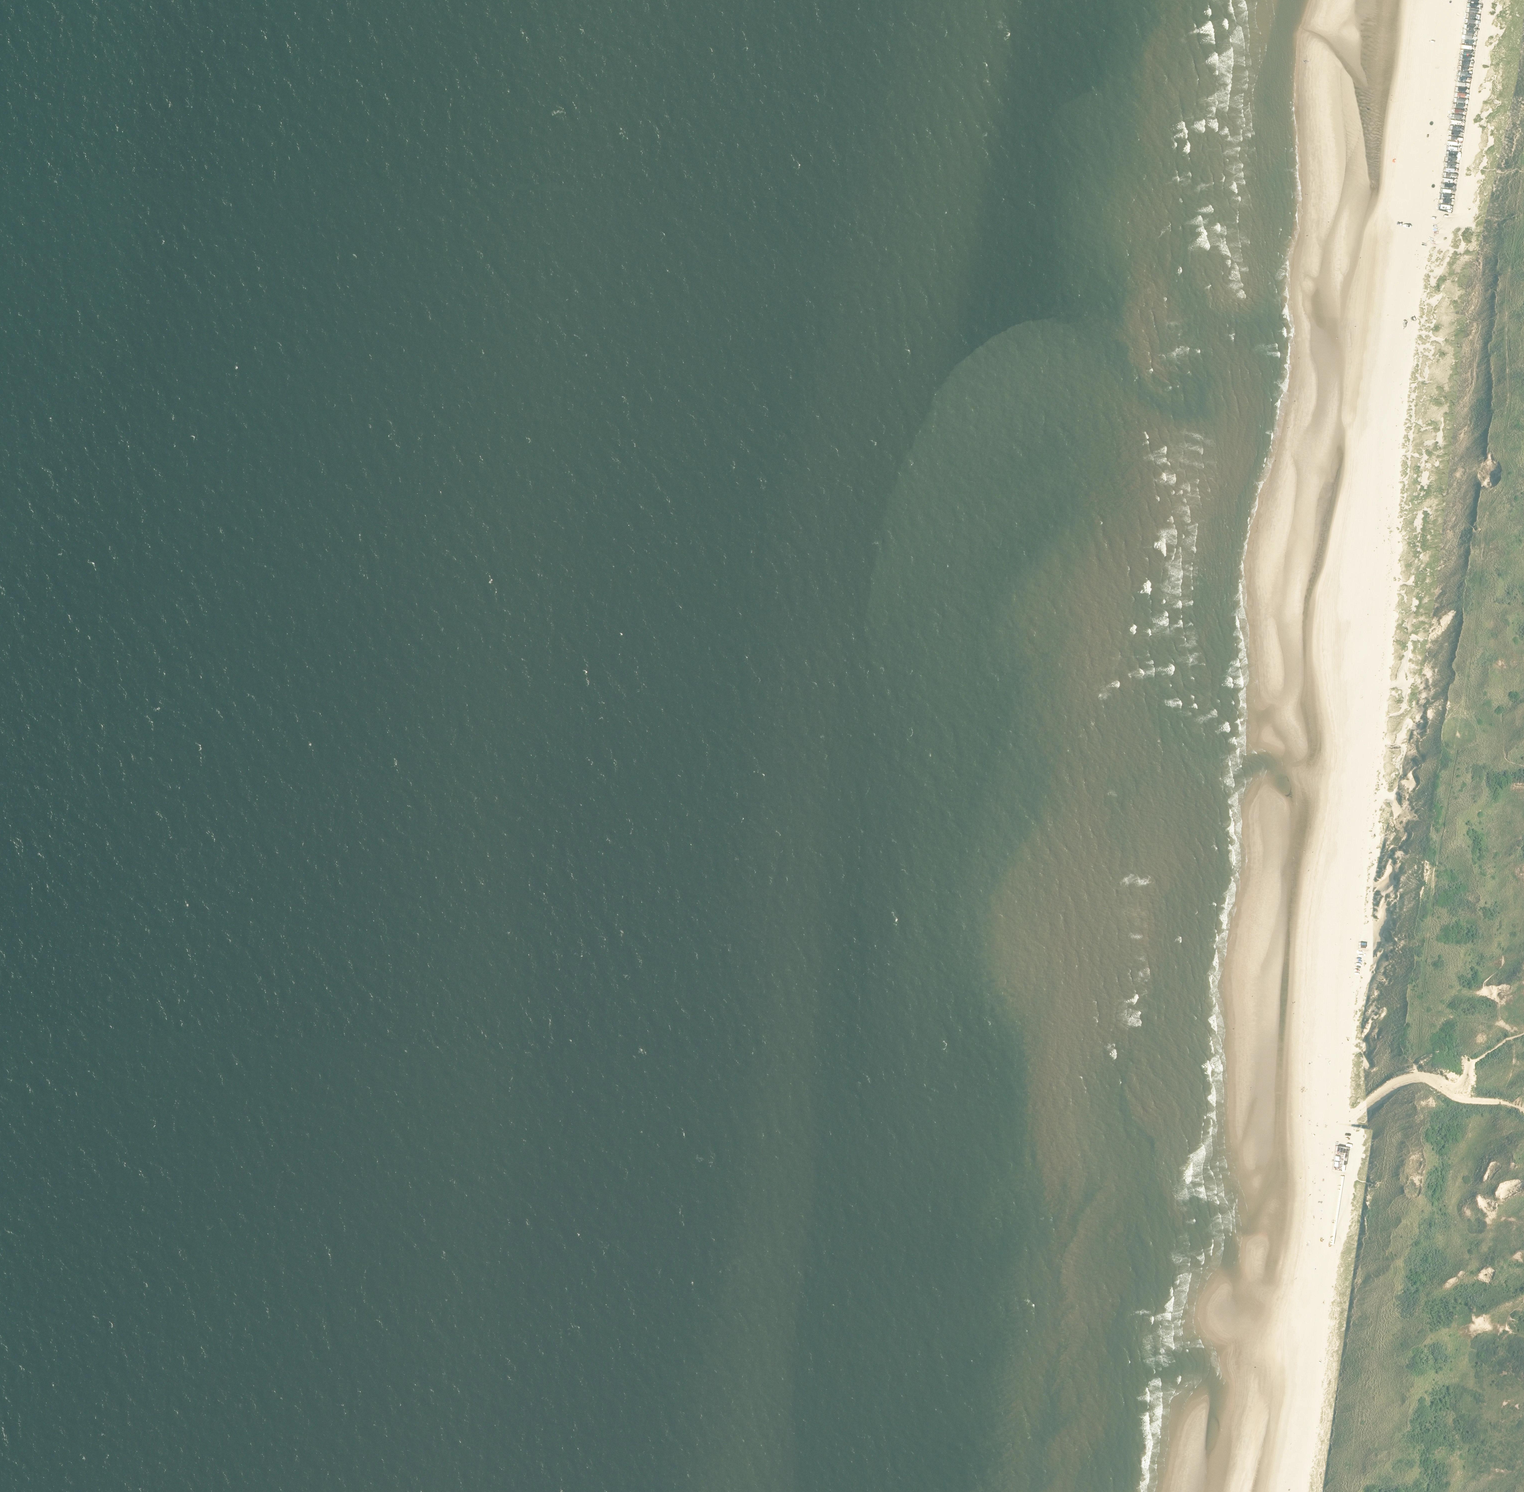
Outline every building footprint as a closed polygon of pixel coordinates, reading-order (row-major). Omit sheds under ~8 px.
[(1367,920),(1379,922),(1381,916),(1368,914),(1367,920)] [(1341,1165),(1344,1165),(1347,1148),(1335,1146),(1334,1152),(1343,1153),(1341,1165)]
